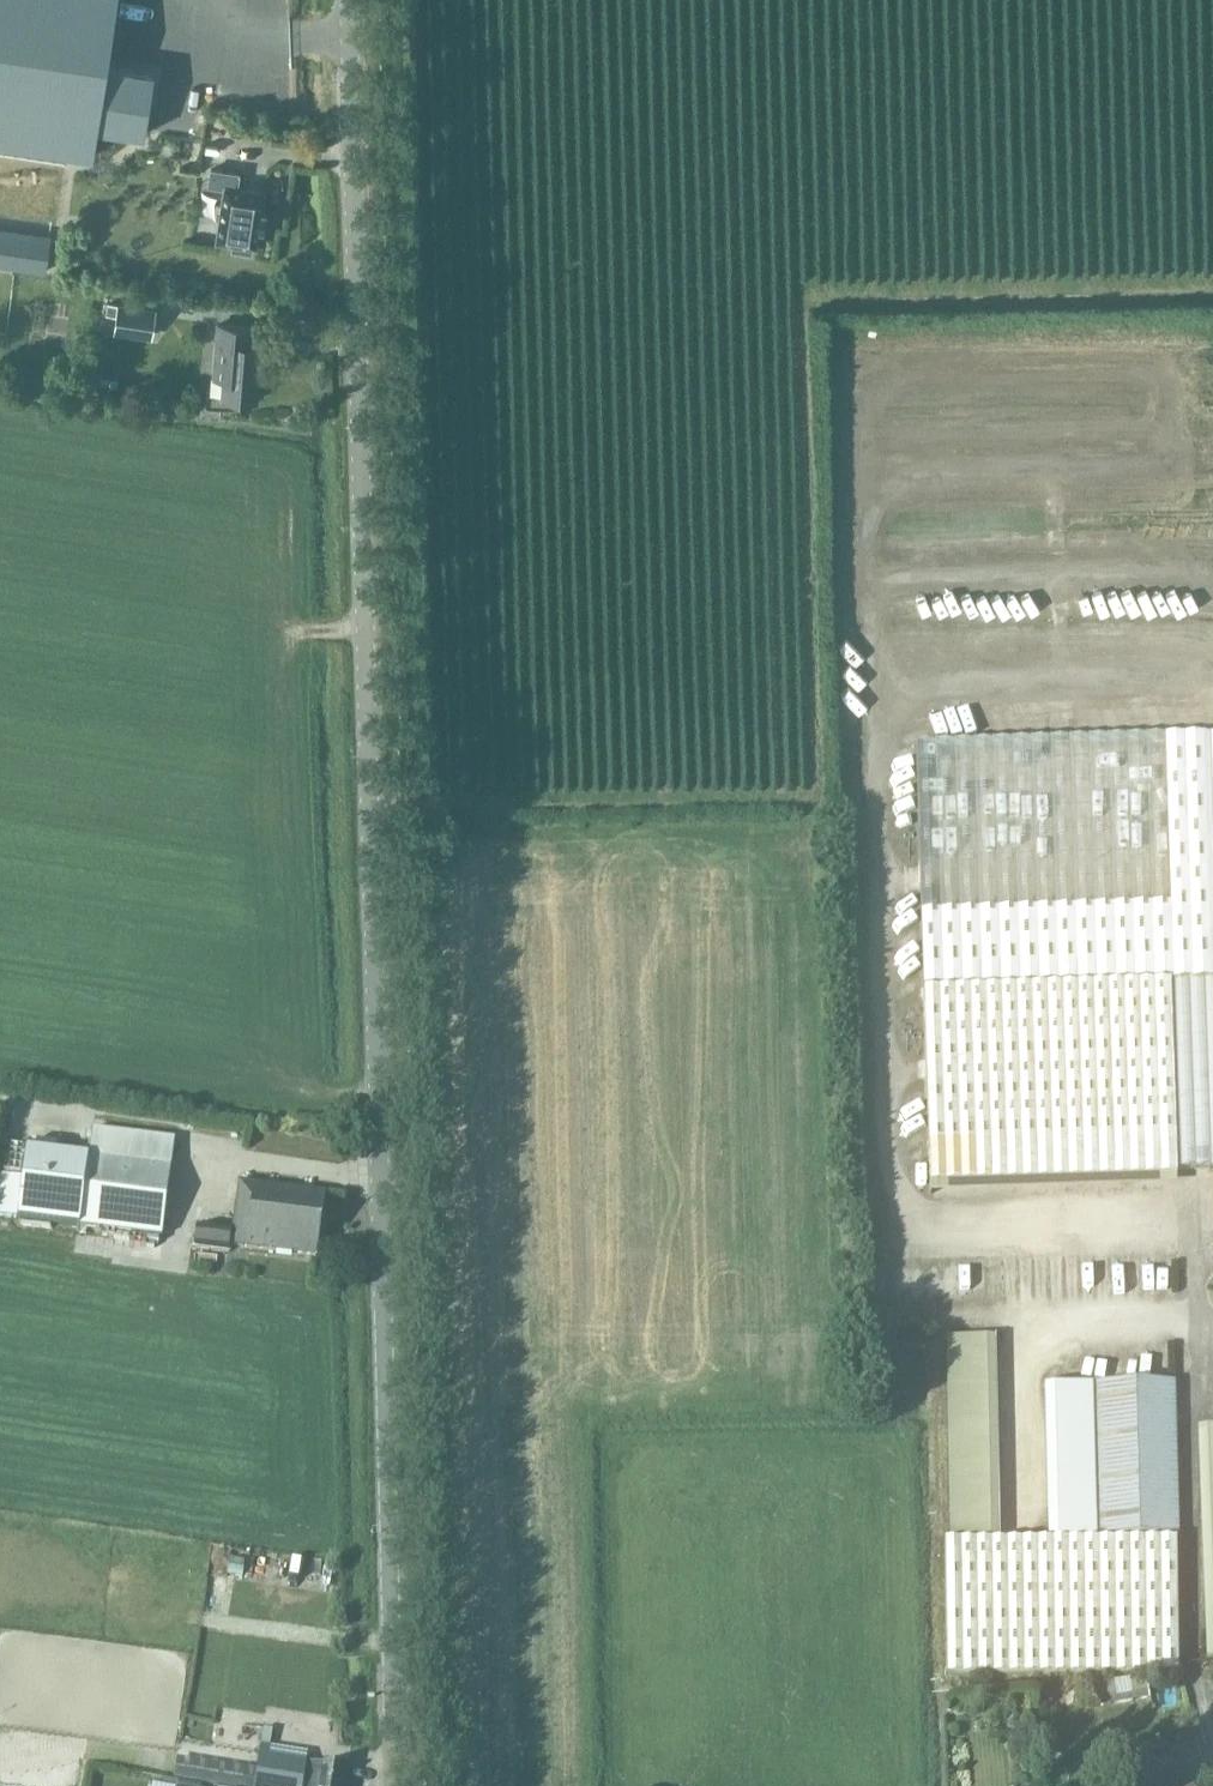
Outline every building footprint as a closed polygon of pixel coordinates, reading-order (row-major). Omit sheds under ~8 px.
[(94,156),(99,127),(146,135),(155,73),(108,66),(118,0),(0,0),(0,142),(94,156)] [(238,188),(240,173),(212,169),(209,185),(225,187),(217,240),(234,243),(233,249),(252,252),(253,246),(256,246),(259,227),(263,227),(266,212),(262,211),(265,192),(238,188)] [(45,272),(49,242),(0,234),(0,266),(45,272)] [(115,332),(154,337),(158,309),(119,304),(115,332)] [(223,399),(260,401),(262,368),(258,368),(260,345),(254,345),(255,327),(219,324),(215,377),(225,378),(223,399)] [(930,1152),(1175,1144),(1176,1170),(1212,1169),(1212,736),(916,746),(930,1152)] [(296,872),(308,872),(308,851),(297,850),(296,872)] [(171,1167),(30,1149),(21,1218),(163,1236),(171,1167)] [(195,1245),(229,1250),(230,1243),(315,1255),(324,1188),(240,1176),(233,1229),(198,1224),(195,1245)] [(946,1335),(950,1525),(1000,1523),(996,1334),(946,1335)] [(1179,1536),(1174,1380),(1096,1382),(1100,1537),(1179,1536)] [(1196,1425),(1202,1657),(1212,1656),(1212,1425),(1196,1425)] [(950,1542),(945,1542),(947,1677),(1179,1673),(1176,1538),(1100,1539),(1054,1540),(990,1541),(950,1542)] [(255,1785),(346,1785),(348,1769),(260,1755),(255,1785)]
